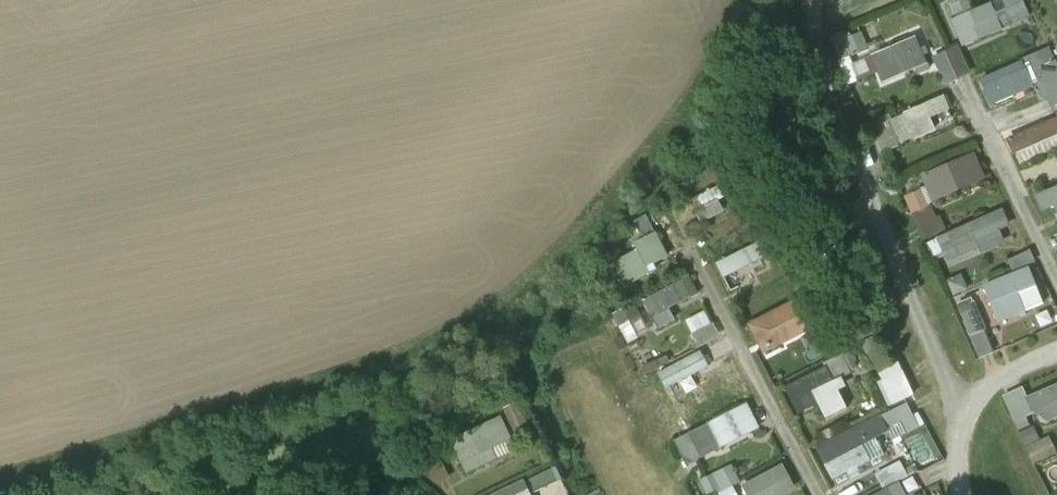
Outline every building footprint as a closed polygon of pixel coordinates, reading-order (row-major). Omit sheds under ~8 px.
[(991,4),(1002,30),(1030,18),(1023,0),(1000,0),(991,4)] [(1002,30),(991,4),(952,20),(963,46),(1002,30)] [(845,39),(852,57),(869,50),(862,32),(845,39)] [(842,33),(831,37),(842,63),(852,59),(853,58),(852,57),(845,39),(842,33)] [(928,65),(916,37),(872,56),(884,84),(928,65)] [(971,74),(958,46),(945,52),(958,80),(971,74)] [(1050,47),(1023,60),(1024,61),(1035,87),(1037,85),(1044,100),(1047,99),(1051,107),(1056,104),(1056,62),(1050,47)] [(946,85),(958,80),(945,52),(934,57),(946,85)] [(859,75),(852,59),(842,63),(848,79),(859,75)] [(1035,87),(1024,61),(982,81),(993,106),(1035,87)] [(950,110),(945,97),(904,114),(905,115),(915,138),(915,140),(935,132),(930,119),(950,110)] [(903,145),(902,143),(893,120),(890,115),(870,123),(882,153),(903,145)] [(915,138),(905,115),(893,120),(902,143),(915,138)] [(1056,148),(1056,119),(1010,140),(1021,164),(1056,148)] [(985,179),(974,154),(924,176),(935,201),(985,179)] [(751,170),(746,162),(732,169),(736,178),(751,170)] [(731,194),(726,183),(691,202),(702,223),(724,212),(718,201),(731,194)] [(1037,196),(1043,211),(1055,206),(1056,212),(1056,187),(1037,196)] [(923,189),(905,197),(913,215),(931,208),(923,189)] [(931,208),(913,215),(924,241),(947,231),(941,216),(935,218),(931,208)] [(1010,226),(1003,210),(937,239),(949,265),(980,252),(981,254),(1005,243),(999,231),(1010,226)] [(643,239),(656,232),(647,215),(634,222),(635,224),(641,235),(643,239)] [(634,239),(641,235),(635,224),(628,228),(634,239)] [(650,274),(647,268),(669,256),(656,232),(643,239),(634,244),(637,250),(614,263),(627,287),(650,274)] [(770,255),(763,241),(717,264),(724,278),(770,255)] [(1036,263),(1031,251),(1008,261),(1014,273),(1036,263)] [(1044,305),(1029,268),(984,286),(999,323),(1044,305)] [(967,290),(961,276),(950,281),(955,294),(967,290)] [(699,295),(690,277),(644,301),(653,318),(671,309),(699,295)] [(817,326),(803,297),(749,324),(764,353),(817,326)] [(987,330),(974,301),(958,308),(971,337),(985,330),(987,330)] [(641,316),(635,303),(613,315),(620,327),(641,316)] [(671,309),(653,318),(658,329),(676,320),(671,309)] [(687,321),(694,334),(711,326),(704,312),(687,321)] [(641,316),(620,327),(627,341),(649,330),(641,316)] [(700,346),(721,336),(715,324),(711,326),(694,334),(700,346)] [(985,330),(971,337),(980,359),(994,352),(985,330)] [(876,336),(862,345),(880,373),(893,365),(876,336)] [(725,366),(714,344),(661,370),(672,393),(725,366)] [(833,381),(826,367),(785,387),(798,414),(819,404),(826,418),(847,408),(839,391),(846,387),(841,377),(833,381)] [(914,396),(903,371),(878,383),(890,407),(914,396)] [(1027,398),(1032,413),(1049,422),(1056,418),(1056,385),(1027,398)] [(531,429),(518,403),(503,410),(516,436),(531,429)] [(908,403),(881,417),(887,430),(901,423),(907,434),(920,427),(908,403)] [(760,428),(748,404),(708,424),(675,441),(688,465),(760,428)] [(675,441),(708,424),(699,406),(682,415),(678,408),(662,416),(675,441)] [(881,417),(880,416),(818,448),(835,480),(871,462),(863,446),(889,433),(887,430),(881,417)] [(513,440),(501,417),(451,441),(467,474),(498,459),(493,449),(513,440)] [(1050,437),(1028,447),(1036,464),(1056,454),(1056,451),(1050,437)] [(450,478),(441,460),(429,466),(439,484),(450,478)] [(909,477),(901,462),(877,474),(884,489),(899,482),(909,477)] [(740,482),(732,465),(706,478),(715,494),(720,492),(733,486),(740,482)] [(783,465),(745,486),(749,494),(783,494),(796,488),(783,465)] [(544,470),(535,474),(543,491),(552,487),(544,470)] [(524,482),(495,494),(531,494),(524,482)] [(899,482),(874,494),(906,494),(899,482)] [(733,486),(720,492),(721,494),(737,494),(733,486)]
